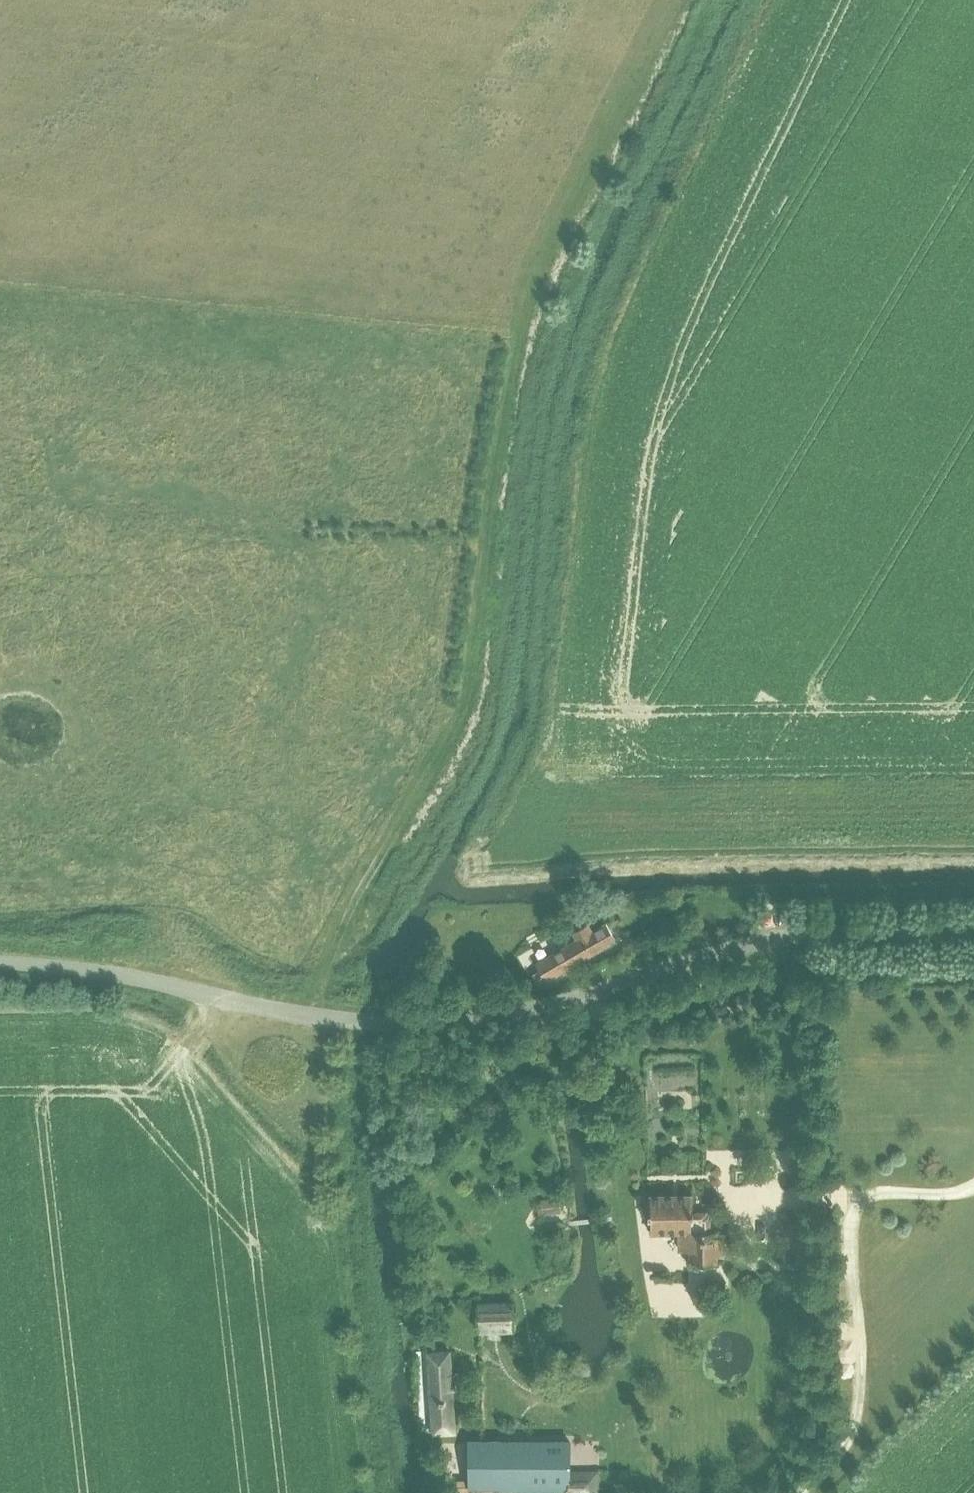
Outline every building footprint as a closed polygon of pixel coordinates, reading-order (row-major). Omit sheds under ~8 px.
[(577,962),(615,940),(606,923),(591,931),(587,924),(584,926),(580,920),(574,924),(577,930),(573,932),(577,939),(536,963),(540,969),(531,974),(538,985),(565,969),(567,974),(579,967),(577,962)] [(461,1180),(455,1186),(464,1193),(469,1187),(461,1180)] [(690,1262),(714,1262),(714,1253),(721,1253),(721,1236),(711,1236),(711,1231),(702,1231),(702,1215),(690,1215),(690,1195),(650,1195),(650,1233),(680,1232),(680,1250),(690,1250),(690,1262)] [(558,1197),(536,1200),(538,1213),(560,1210),(558,1197)] [(479,1330),(511,1329),(511,1304),(478,1305),(479,1330)] [(433,1436),(453,1435),(448,1352),(428,1353),(433,1436)] [(569,1482),(569,1442),(470,1441),(469,1485),(502,1486),(502,1489),(558,1490),(569,1490),(569,1482)] [(558,1490),(558,1492),(586,1492),(586,1481),(569,1482),(569,1490),(558,1490)]
